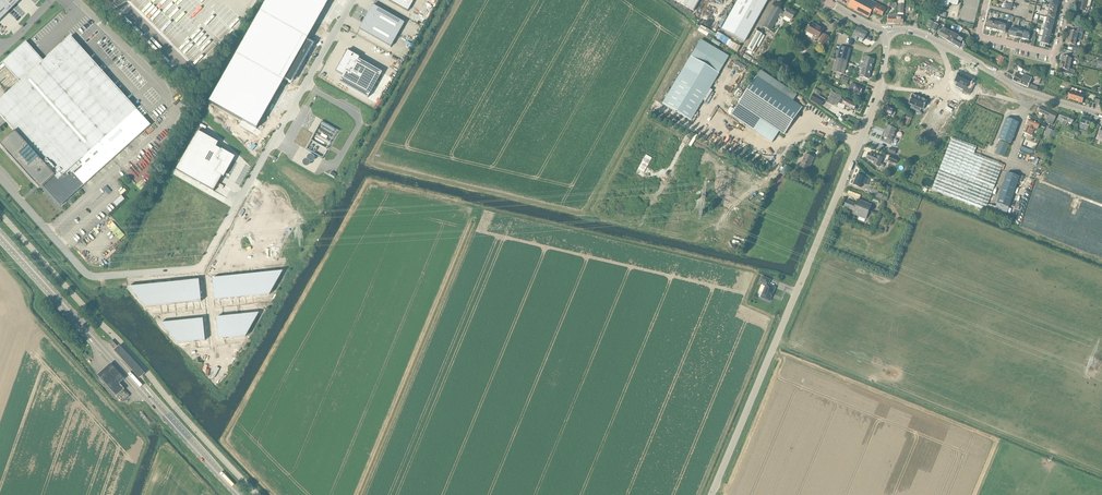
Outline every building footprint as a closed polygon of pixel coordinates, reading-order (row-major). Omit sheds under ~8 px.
[(6,10),(7,12),(16,3),(15,2),(17,0),(0,0),(0,16),(6,10)] [(209,102),(241,120),(242,121),(256,129),(284,80),(291,83),(300,68),(302,69),(307,62),(304,60),(313,44),(306,40),(329,0),(266,0),(209,102)] [(408,11),(414,0),(387,0),(408,11)] [(700,0),(672,0),(693,12),(700,0)] [(768,0),(737,0),(721,29),(744,42),(768,0)] [(847,7),(869,18),(872,12),(882,17),(886,8),(870,0),(851,0),(847,7)] [(895,24),(902,24),(904,0),(899,0),(898,4),(898,6),(898,11),(897,15),(896,15),(895,24)] [(1095,0),(1080,0),(1077,10),(1085,12),(1086,10),(1089,11),(1091,0),(1095,1),(1095,0)] [(1056,13),(1058,7),(1049,4),(1048,11),(1056,13)] [(373,5),(366,17),(397,35),(404,23),(373,5)] [(784,13),(781,11),(774,7),(762,27),(770,32),(778,17),(782,19),(783,17),(791,21),(794,14),(786,9),(784,13)] [(1055,19),(1056,13),(1048,11),(1046,17),(1055,19)] [(895,24),(896,15),(889,14),(888,23),(895,24)] [(366,17),(359,29),(390,47),(397,35),(366,17)] [(1053,26),(1055,19),(1046,17),(1045,24),(1053,26)] [(992,30),(994,22),(988,20),(986,28),(992,30)] [(998,31),(1001,21),(999,21),(998,23),(994,22),(992,30),(998,31)] [(1007,28),(1008,25),(1007,25),(1001,23),(1001,21),(998,31),(1006,33),(1007,28)] [(823,30),(811,23),(809,26),(808,27),(809,28),(806,32),(814,36),(814,37),(818,39),(820,40),(819,43),(824,46),(829,37),(824,34),(823,35),(821,34),(823,30)] [(1052,32),(1053,26),(1045,24),(1043,30),(1052,32)] [(1068,30),(1067,36),(1077,39),(1081,40),(1083,34),(1084,30),(1084,27),(1078,26),(1076,32),(1073,32),(1068,30)] [(864,40),(868,32),(858,27),(852,38),(857,40),(858,37),(864,40)] [(940,34),(939,36),(946,40),(949,36),(948,35),(947,34),(949,31),(950,31),(949,31),(944,27),(940,34)] [(1021,39),(1023,31),(1017,30),(1015,37),(1021,39)] [(1050,38),(1052,32),(1043,30),(1042,37),(1050,38)] [(949,36),(946,40),(951,43),(954,38),(956,39),(957,39),(958,37),(958,36),(955,35),(951,32),(950,31),(949,31),(947,34),(948,35),(949,36)] [(1023,31),(1021,39),(1029,41),(1031,33),(1023,31)] [(752,52),(762,35),(756,32),(747,49),(752,52)] [(754,57),(765,37),(762,36),(752,53),(747,50),(745,52),(754,57)] [(1067,36),(1065,43),(1073,45),(1072,48),(1079,50),(1080,47),(1076,46),(1077,39),(1067,36)] [(0,100),(0,115),(6,122),(15,132),(0,145),(0,146),(36,185),(36,186),(38,188),(39,190),(43,187),(61,206),(112,160),(150,126),(150,125),(86,54),(70,37),(43,61),(26,42),(2,63),(19,83),(0,100)] [(954,38),(951,43),(952,43),(959,48),(959,47),(963,49),(966,45),(963,44),(964,42),(965,41),(958,37),(957,39),(956,39),(954,38)] [(1049,45),(1050,38),(1042,37),(1040,43),(1041,43),(1040,46),(1045,48),(1046,45),(1049,45)] [(836,59),(839,60),(848,62),(851,50),(850,49),(839,47),(837,56),(836,59)] [(347,51),(335,72),(343,76),(339,82),(367,98),(382,73),(358,59),(359,57),(347,51)] [(1061,62),(1071,65),(1073,59),(1077,60),(1078,56),(1070,55),(1070,58),(1062,56),(1061,62)] [(690,57),(662,104),(691,121),(719,74),(690,57)] [(863,67),(871,70),(874,60),(874,59),(871,58),(871,59),(865,57),(863,65),(861,64),(860,68),(862,69),(863,67)] [(1001,67),(1005,59),(1000,57),(996,65),(1001,67)] [(836,61),(833,72),(844,75),(848,62),(839,60),(836,59),(836,61)] [(1070,69),(1071,65),(1061,62),(1059,69),(1067,71),(1066,74),(1073,75),(1074,70),(1070,69)] [(869,79),(871,70),(863,67),(862,69),(860,77),(869,79)] [(959,73),(955,81),(965,87),(963,92),(970,95),(974,87),(969,84),(972,79),(959,73)] [(1023,76),(1016,73),(1013,81),(1020,85),(1028,88),(1032,78),(1024,75),(1023,76)] [(847,85),(849,81),(850,79),(843,76),(842,78),(840,83),(847,85)] [(757,77),(738,104),(745,109),(738,119),(752,128),(759,118),(779,131),(784,135),(802,107),(793,101),(757,77)] [(851,83),(847,92),(852,94),(853,93),(860,96),(863,88),(856,85),(855,85),(852,84),(851,83)] [(821,106),(824,100),(819,97),(822,92),(816,89),(813,95),(810,101),(821,106)] [(844,100),(841,98),(842,97),(832,92),(827,103),(832,105),(834,103),(838,105),(839,103),(842,105),(845,107),(844,107),(854,111),(855,110),(856,109),(855,108),(857,104),(848,100),(848,101),(844,99),(844,100)] [(1074,93),(1070,92),(1068,99),(1082,103),(1084,96),(1076,94),(1076,93),(1074,92),(1074,93)] [(909,103),(909,104),(912,105),(917,107),(916,108),(915,110),(920,112),(921,109),(923,110),(923,109),(927,101),(913,95),(909,103)] [(894,117),(895,113),(893,112),(894,110),(885,106),(885,107),(883,107),(883,109),(883,110),(881,115),(886,117),(887,115),(891,117),(891,116),(894,117)] [(1052,126),(1057,115),(1040,106),(1037,112),(1050,118),(1049,120),(1048,120),(1046,123),(1052,126)] [(1072,124),(1075,119),(1060,113),(1057,120),(1066,124),(1067,122),(1072,124)] [(1079,126),(1088,129),(1090,120),(1082,118),(1079,126)] [(1006,119),(998,139),(1011,144),(1019,123),(1006,119)] [(1037,130),(1040,124),(1029,119),(1029,120),(1028,121),(1027,122),(1028,123),(1023,133),(1031,136),(1035,129),(1037,130)] [(893,137),(896,130),(888,126),(884,137),(891,141),(893,136),(893,137)] [(1052,139),(1056,132),(1048,128),(1044,135),(1052,139)] [(197,131),(175,170),(213,191),(222,176),(233,157),(221,150),(216,147),(218,143),(197,131)] [(985,210),(1003,165),(974,154),(977,147),(952,137),(932,190),(985,210)] [(1000,141),(995,154),(1004,157),(1006,152),(1009,144),(1000,141)] [(1031,156),(1033,152),(1021,147),(1020,151),(1031,156)] [(868,153),(866,159),(874,162),(873,165),(879,167),(880,167),(883,168),(884,166),(885,164),(881,163),(883,159),(877,157),(868,153)] [(808,171),(814,158),(805,154),(799,167),(808,171)] [(886,160),(895,164),(897,160),(887,156),(886,160)] [(1007,173),(996,204),(1008,208),(1017,184),(1023,186),(1027,179),(1020,176),(1020,177),(1007,173)] [(867,185),(869,180),(857,175),(853,185),(860,188),(862,183),(867,185)] [(928,187),(929,186),(930,185),(931,184),(931,182),(931,181),(930,180),(929,179),(927,178),(926,178),(924,179),(923,179),(922,181),(922,182),(922,184),(923,185),(924,186),(925,187),(926,187),(928,187)] [(872,205),(858,200),(856,204),(847,201),(844,207),(853,211),(852,214),(865,220),(872,205)] [(282,271),(211,279),(214,300),(269,295),(282,271)] [(770,301),(775,288),(768,285),(770,280),(762,276),(760,282),(766,284),(760,297),(770,301)] [(198,280),(128,287),(145,307),(201,302),(198,280)] [(258,313),(215,318),(218,339),(245,337),(258,313)] [(202,319),(159,324),(177,344),(205,341),(202,319)] [(115,350),(118,348),(112,340),(109,343),(115,350)] [(120,347),(118,348),(115,350),(114,351),(117,354),(139,378),(140,377),(144,374),(120,347)] [(197,359),(194,360),(197,363),(216,384),(217,384),(218,384),(234,354),(197,359)] [(117,398),(118,397),(116,396),(123,389),(124,389),(120,385),(119,383),(121,381),(124,379),(110,365),(108,367),(103,372),(97,377),(117,398)] [(122,402),(124,401),(129,396),(123,389),(116,395),(122,402)] [(143,410),(138,414),(149,427),(154,422),(143,410)]
